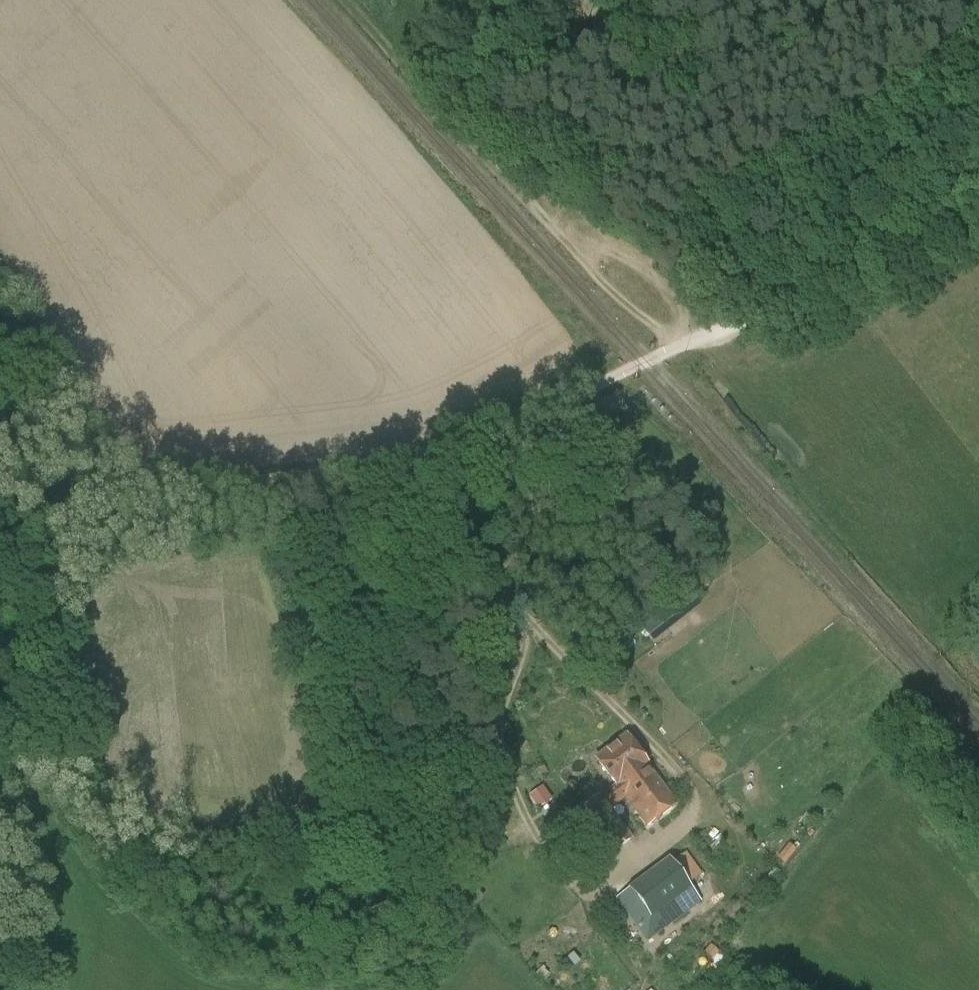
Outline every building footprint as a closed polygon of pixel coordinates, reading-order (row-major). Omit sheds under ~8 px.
[(637,623),(650,641),(698,603),(685,586),(637,623)] [(634,839),(612,809),(624,799),(647,829),(678,805),(650,766),(648,768),(625,737),(596,759),(615,784),(583,807),(616,852),(634,839)] [(529,796),(539,809),(552,799),(542,786),(529,796)] [(777,858),(784,864),(796,850),(788,844),(777,858)] [(700,876),(683,854),(672,863),(669,858),(612,899),(644,943),(701,901),(689,885),(700,876)]
